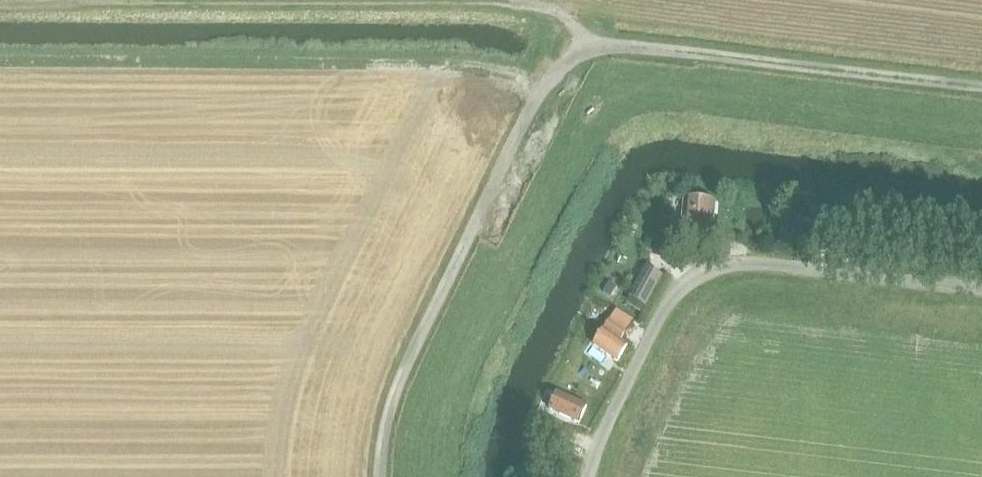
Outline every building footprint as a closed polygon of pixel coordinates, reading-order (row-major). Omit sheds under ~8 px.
[(673,226),(672,242),(710,244),(713,204),(683,202),(681,227),(673,226)] [(646,268),(629,299),(646,308),(663,278),(646,268)] [(603,293),(610,297),(616,287),(610,283),(603,293)] [(620,343),(627,334),(610,323),(595,347),(618,362),(628,348),(620,343)] [(578,423),(586,406),(556,392),(548,410),(576,423),(578,423)]
